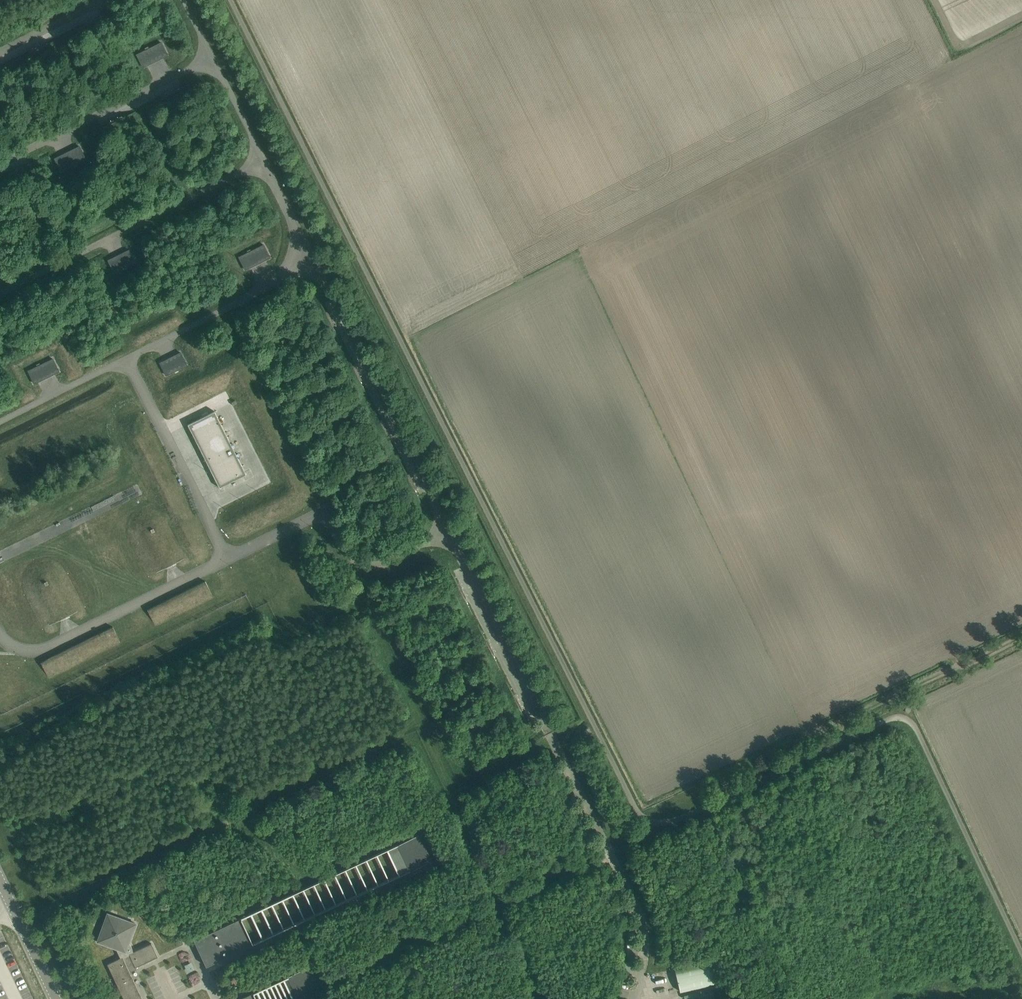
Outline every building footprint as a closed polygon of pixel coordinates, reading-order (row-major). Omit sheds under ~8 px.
[(143,67),(151,63),(168,55),(161,42),(137,54),(143,67)] [(86,158),(80,146),(55,158),(61,171),(86,158)] [(245,270),(254,265),(270,257),(264,245),(239,257),(245,270)] [(135,262),(129,250),(108,260),(114,272),(135,262)] [(187,365),(181,352),(160,363),(166,375),(187,365)] [(34,383),(43,379),(59,371),(53,359),(28,371),(34,383)] [(215,411),(207,415),(188,424),(219,488),(246,474),(215,411)] [(206,966),(431,860),(419,834),(194,940),(206,966)] [(158,957),(151,943),(134,952),(129,942),(136,924),(131,922),(108,913),(97,942),(116,949),(120,958),(107,964),(124,998),(142,998),(129,970),(135,967),(158,957)] [(675,970),(680,991),(719,982),(714,960),(675,970)] [(321,993),(309,966),(239,998),(307,998),(321,993)] [(732,990),(730,979),(724,981),(726,991),(732,990)]
